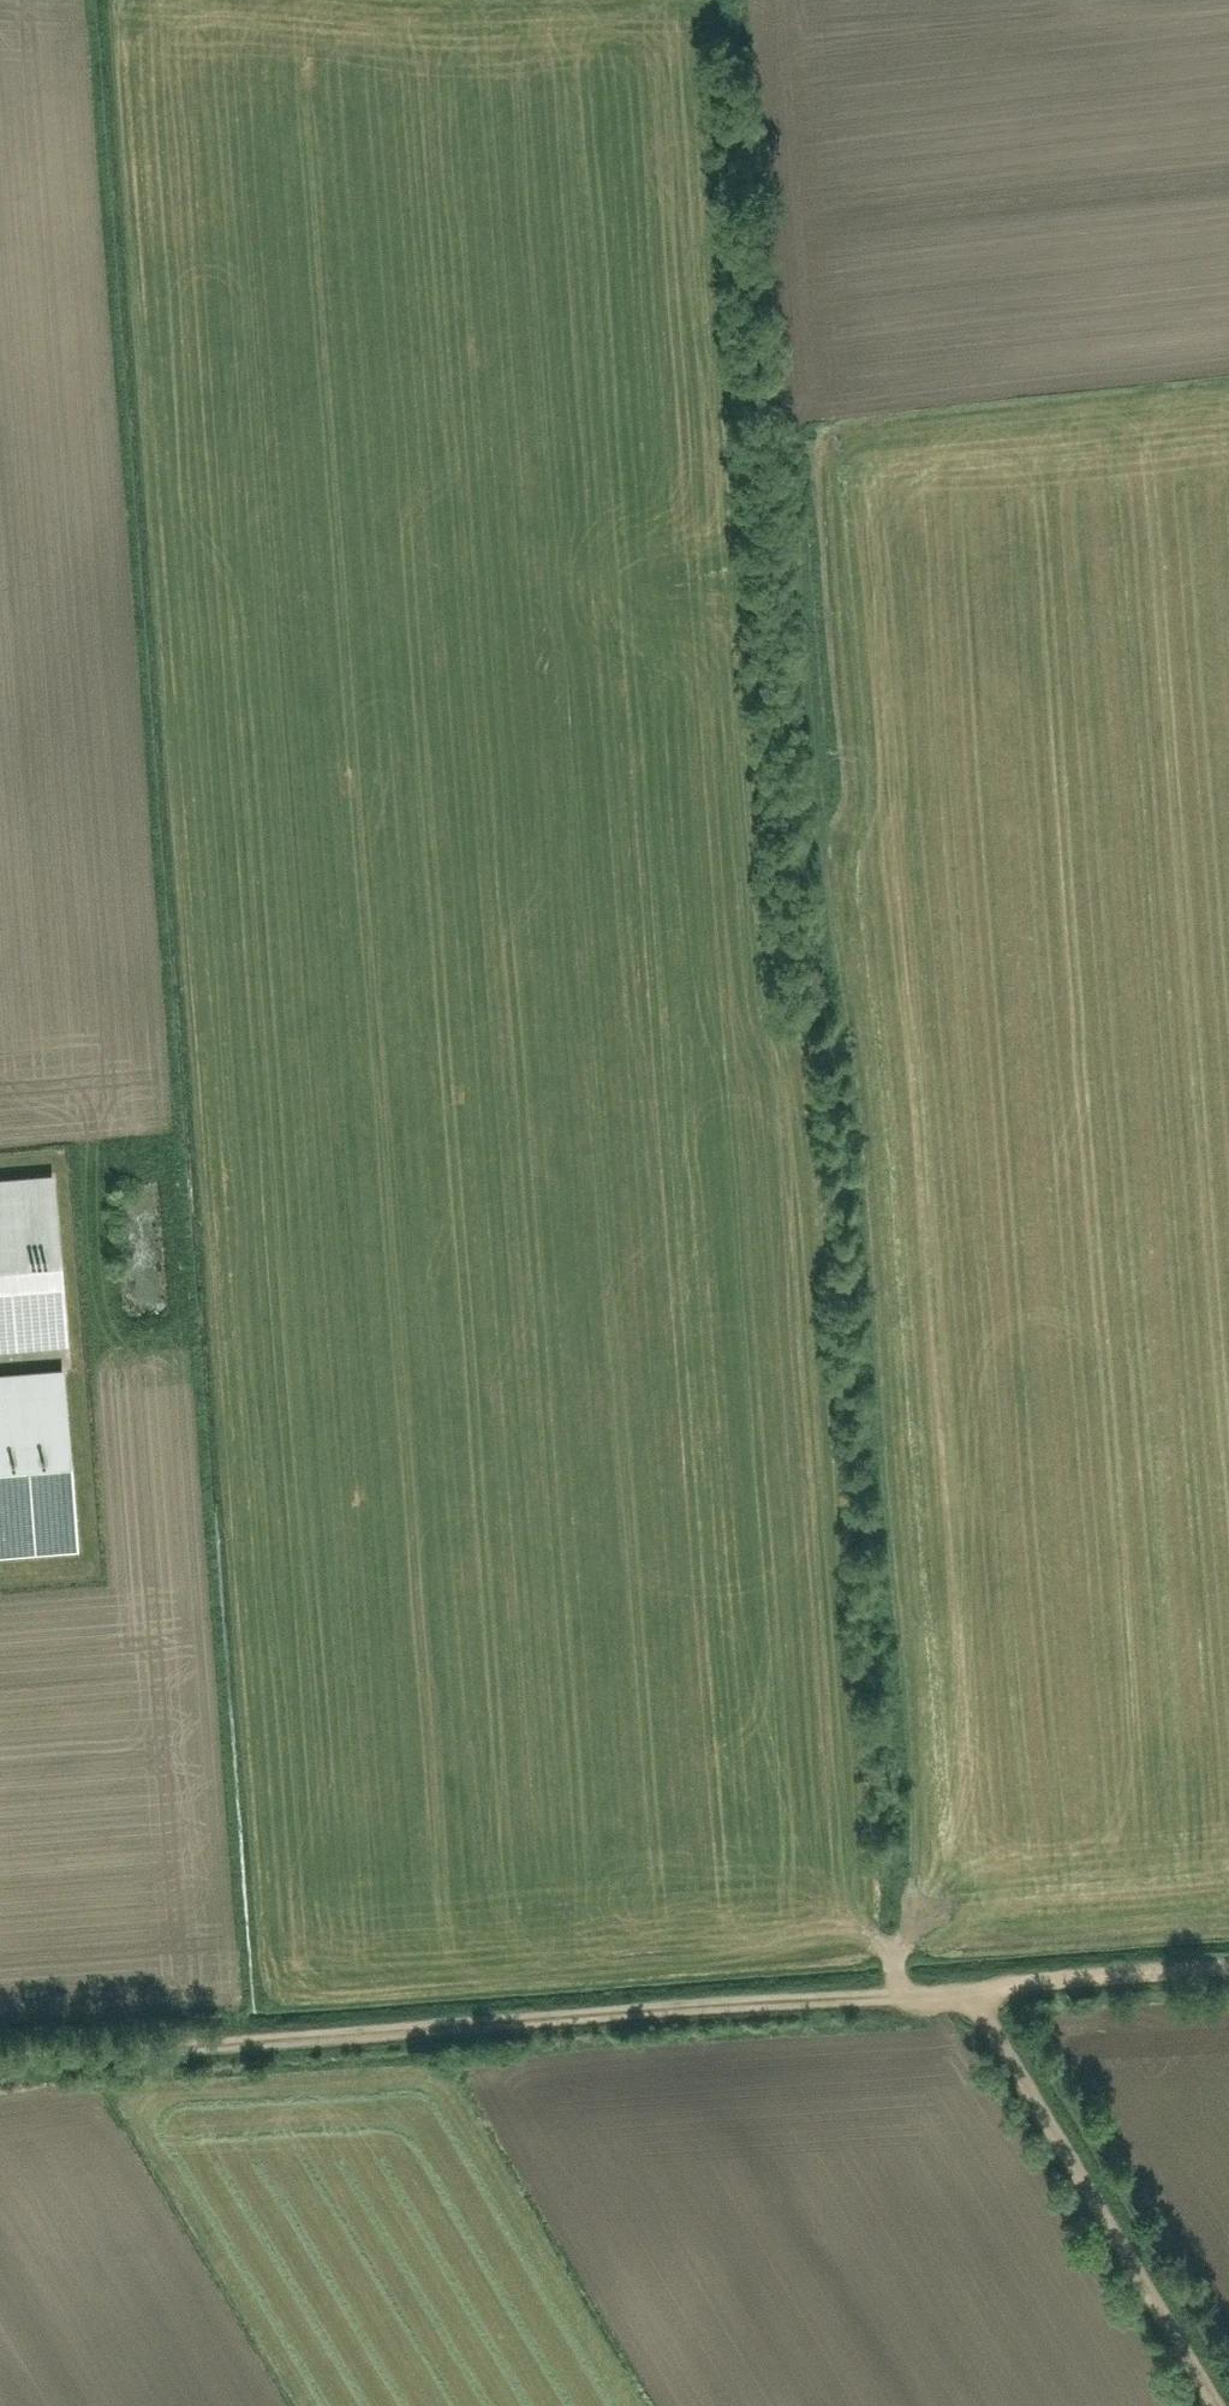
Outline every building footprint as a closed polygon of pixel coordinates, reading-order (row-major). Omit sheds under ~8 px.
[(72,1552),(58,1375),(0,1380),(0,1557),(72,1552)]
